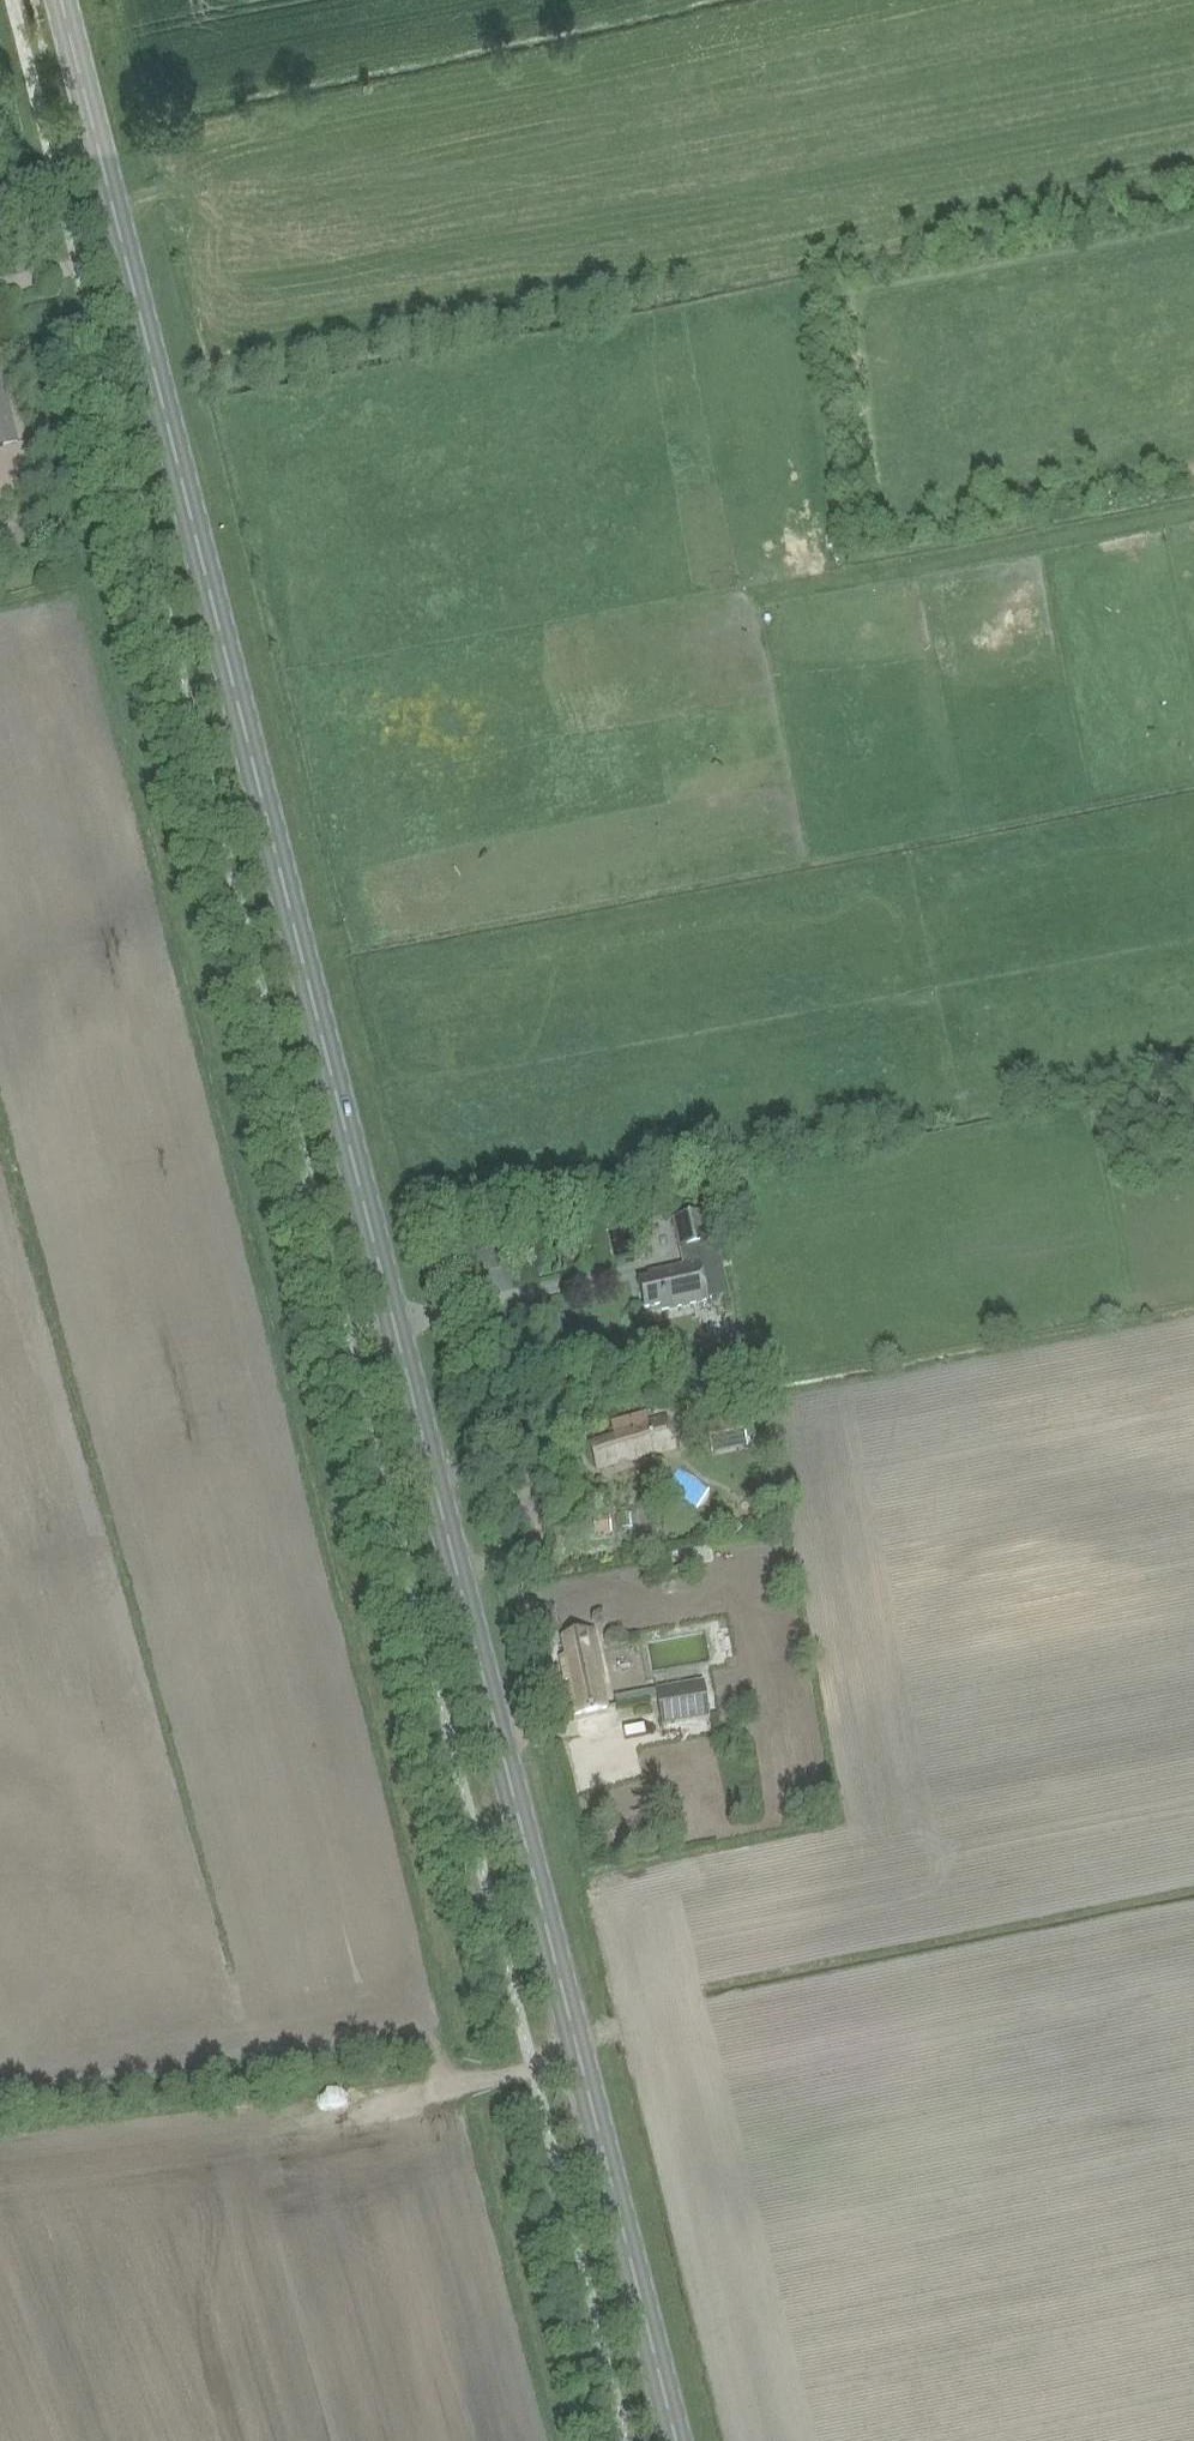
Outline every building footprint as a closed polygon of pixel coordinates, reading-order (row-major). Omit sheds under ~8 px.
[(19,443),(0,369),(0,447),(19,443)] [(729,1295),(721,1266),(715,1237),(710,1238),(704,1213),(672,1219),(683,1268),(651,1275),(652,1281),(640,1283),(645,1307),(661,1304),(663,1310),(707,1301),(707,1300),(729,1295)] [(666,1415),(646,1421),(644,1413),(610,1424),(612,1432),(614,1438),(591,1445),(598,1470),(675,1446),(666,1415)] [(753,1434),(749,1414),(704,1422),(708,1442),(753,1434)] [(608,1708),(598,1650),(594,1631),(559,1638),(562,1657),(561,1657),(565,1681),(572,1679),(573,1683),(566,1685),(571,1715),(608,1708)] [(710,1716),(704,1682),(683,1686),(683,1685),(655,1690),(662,1725),(710,1716)]
